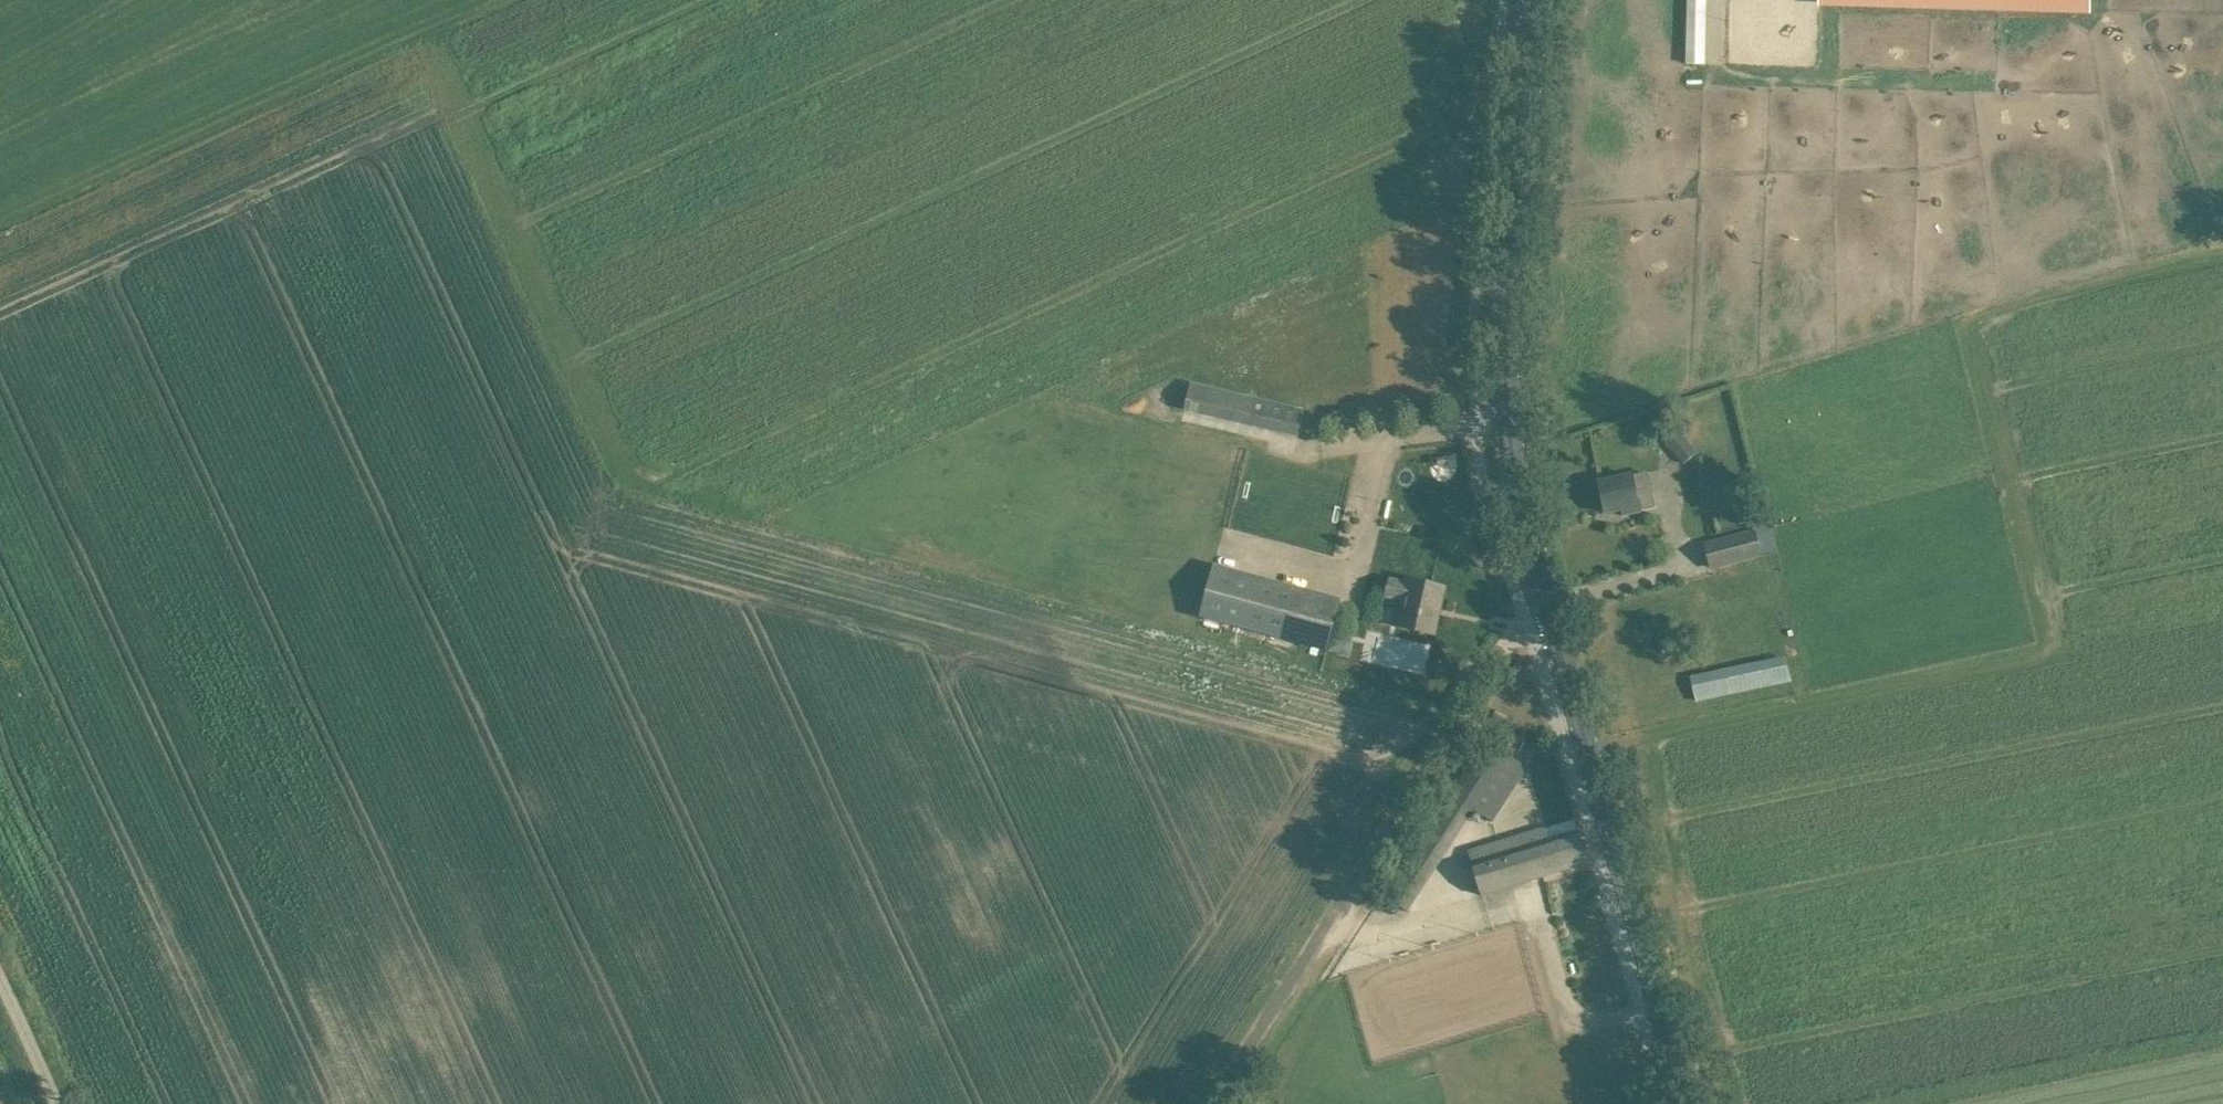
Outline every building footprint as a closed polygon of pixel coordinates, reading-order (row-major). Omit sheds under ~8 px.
[(1686,64),(1705,64),(1707,0),(1688,0),(1686,64)] [(2092,0),(1820,0),(1820,3),(2092,10),(2092,0)] [(1253,398),(1247,424),(1299,435),(1305,410),(1253,398)] [(1665,438),(1674,449),(1687,439),(1677,428),(1665,438)] [(1653,493),(1648,472),(1633,476),(1633,475),(1600,482),(1607,513),(1623,509),(1624,515),(1641,512),(1641,511),(1657,508),(1653,493)] [(1755,531),(1706,544),(1712,567),(1761,554),(1755,531)] [(1342,598),(1215,563),(1200,616),(1328,651),(1342,598)] [(1387,596),(1405,600),(1399,627),(1435,635),(1446,587),(1410,579),(1409,583),(1391,579),(1387,596)] [(1354,641),(1343,638),(1332,636),(1328,651),(1350,657),(1354,641)] [(1785,657),(1690,670),(1693,697),(1789,684),(1785,657)] [(1495,719),(1511,729),(1517,720),(1501,710),(1497,708),(1491,717),(1495,719)] [(1486,740),(1451,794),(1476,810),(1493,821),(1516,785),(1528,767),(1486,740)] [(1544,829),(1523,835),(1469,851),(1482,895),(1588,863),(1579,831),(1548,840),(1544,829)]
